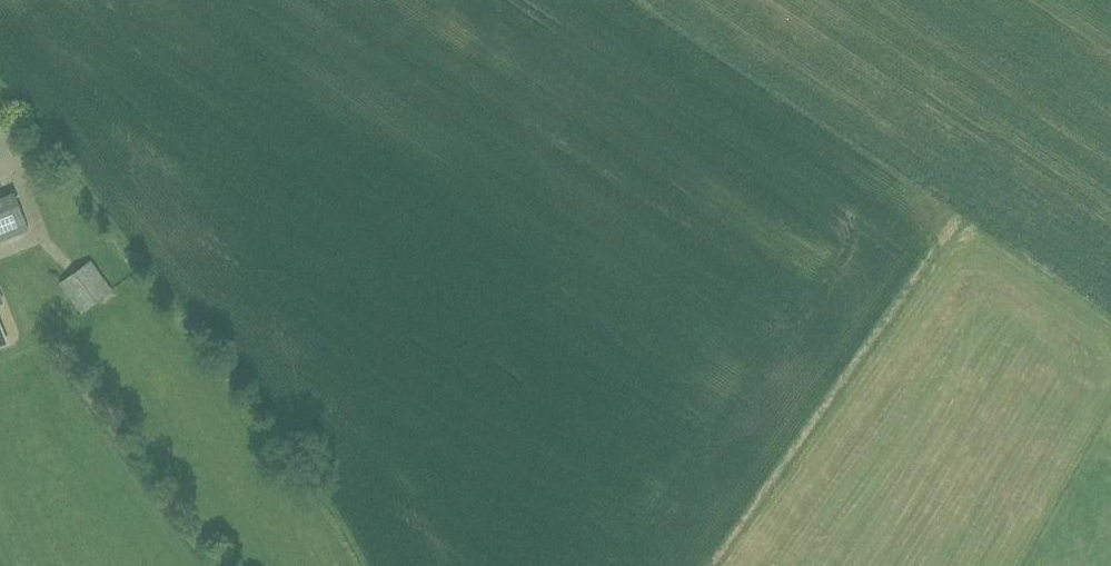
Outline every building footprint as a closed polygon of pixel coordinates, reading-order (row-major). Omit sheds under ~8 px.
[(15,197),(0,203),(0,241),(28,229),(15,197)] [(64,289),(80,311),(105,293),(88,271),(64,289)]
